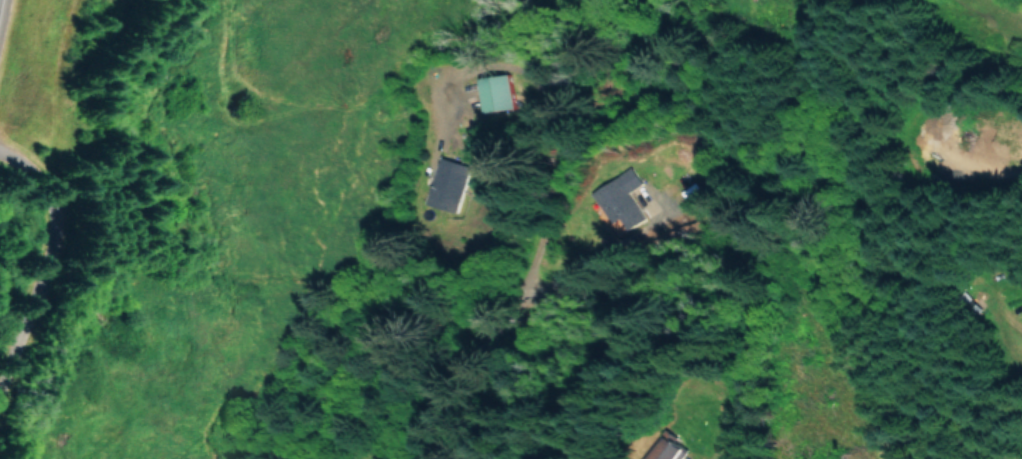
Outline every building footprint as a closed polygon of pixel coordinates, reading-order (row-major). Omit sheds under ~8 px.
[(509,109),(508,75),(478,76),(480,110),(509,109)] [(424,203),(456,212),(466,181),(445,175),(449,161),(437,158),(424,203)] [(590,192),(608,221),(617,216),(624,228),(642,217),(625,191),(640,182),(630,166),(590,192)] [(687,446),(666,433),(648,458),(678,458),(687,446)]
